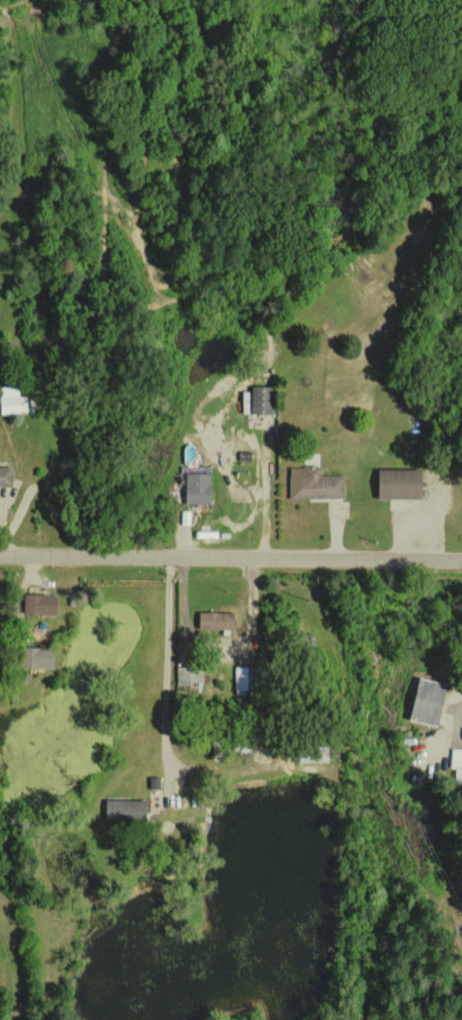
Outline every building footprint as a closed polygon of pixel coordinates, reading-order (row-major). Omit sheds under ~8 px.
[(271,413),(272,385),(250,385),(250,413),(271,413)] [(0,387),(0,413),(27,413),(27,397),(16,397),(16,387),(0,387)] [(10,465),(0,465),(0,486),(11,486),(10,465)] [(343,497),(343,474),(321,475),(321,467),(288,467),(289,498),(343,497)] [(419,468),(377,469),(377,498),(419,497),(419,468)] [(184,502),(209,503),(209,472),(184,472),(184,502)] [(56,594),(24,593),(23,613),(55,614),(56,594)] [(197,628),(232,629),(233,612),(198,611),(197,628)] [(20,666),(52,667),(53,648),(20,647),(20,666)] [(235,694),(253,695),(254,667),(236,666),(235,694)] [(202,682),(202,667),(175,667),(176,683),(202,682)] [(438,725),(444,682),(416,677),(409,720),(438,725)] [(297,761),(326,760),(325,745),(296,747),(297,761)] [(461,784),(461,748),(451,748),(450,767),(455,768),(454,784),(461,784)] [(145,800),(104,799),(104,819),(144,820),(145,800)]
